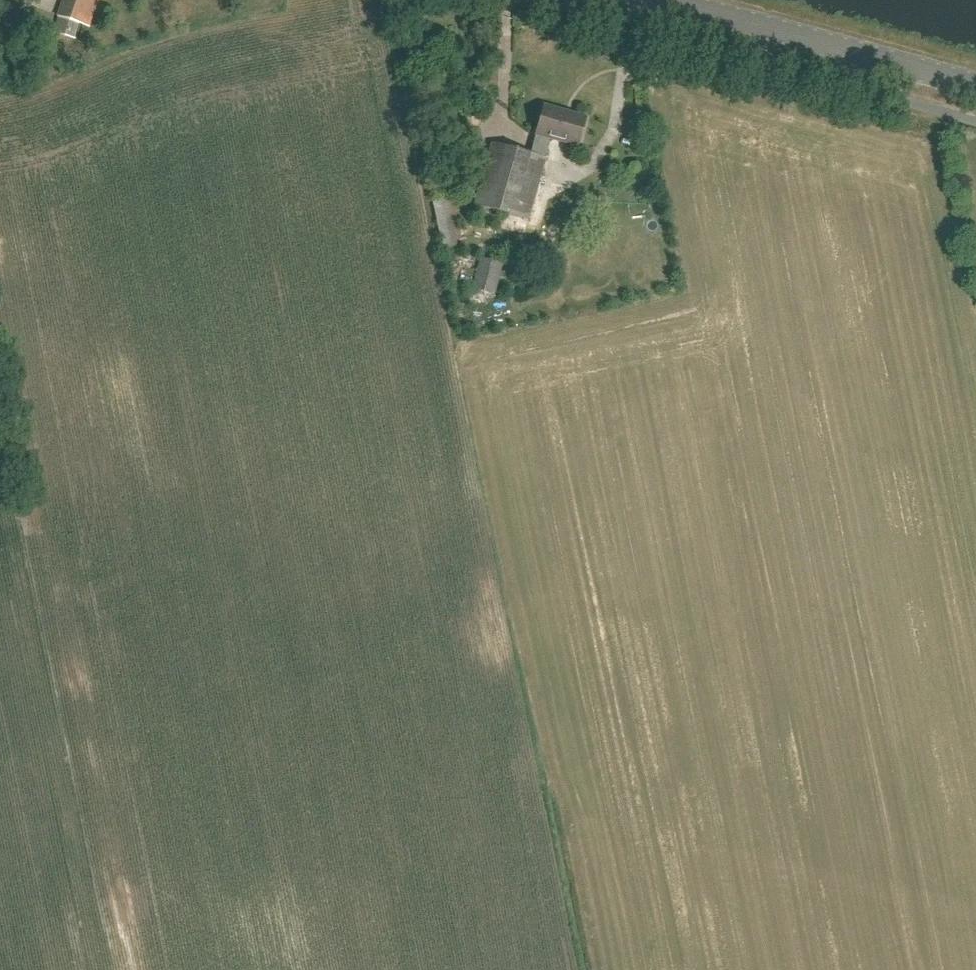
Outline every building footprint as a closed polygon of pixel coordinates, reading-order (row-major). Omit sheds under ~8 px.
[(54,33),(74,38),(78,23),(92,27),(101,0),(64,0),(54,33)] [(587,117),(544,105),(531,153),(492,143),(474,204),(530,219),(547,158),(545,158),(550,138),(579,146),(587,117)] [(551,191),(540,204),(547,211),(559,198),(551,191)] [(462,242),(454,198),(438,201),(446,245),(462,242)] [(503,263),(481,257),(473,289),(495,295),(503,263)]
